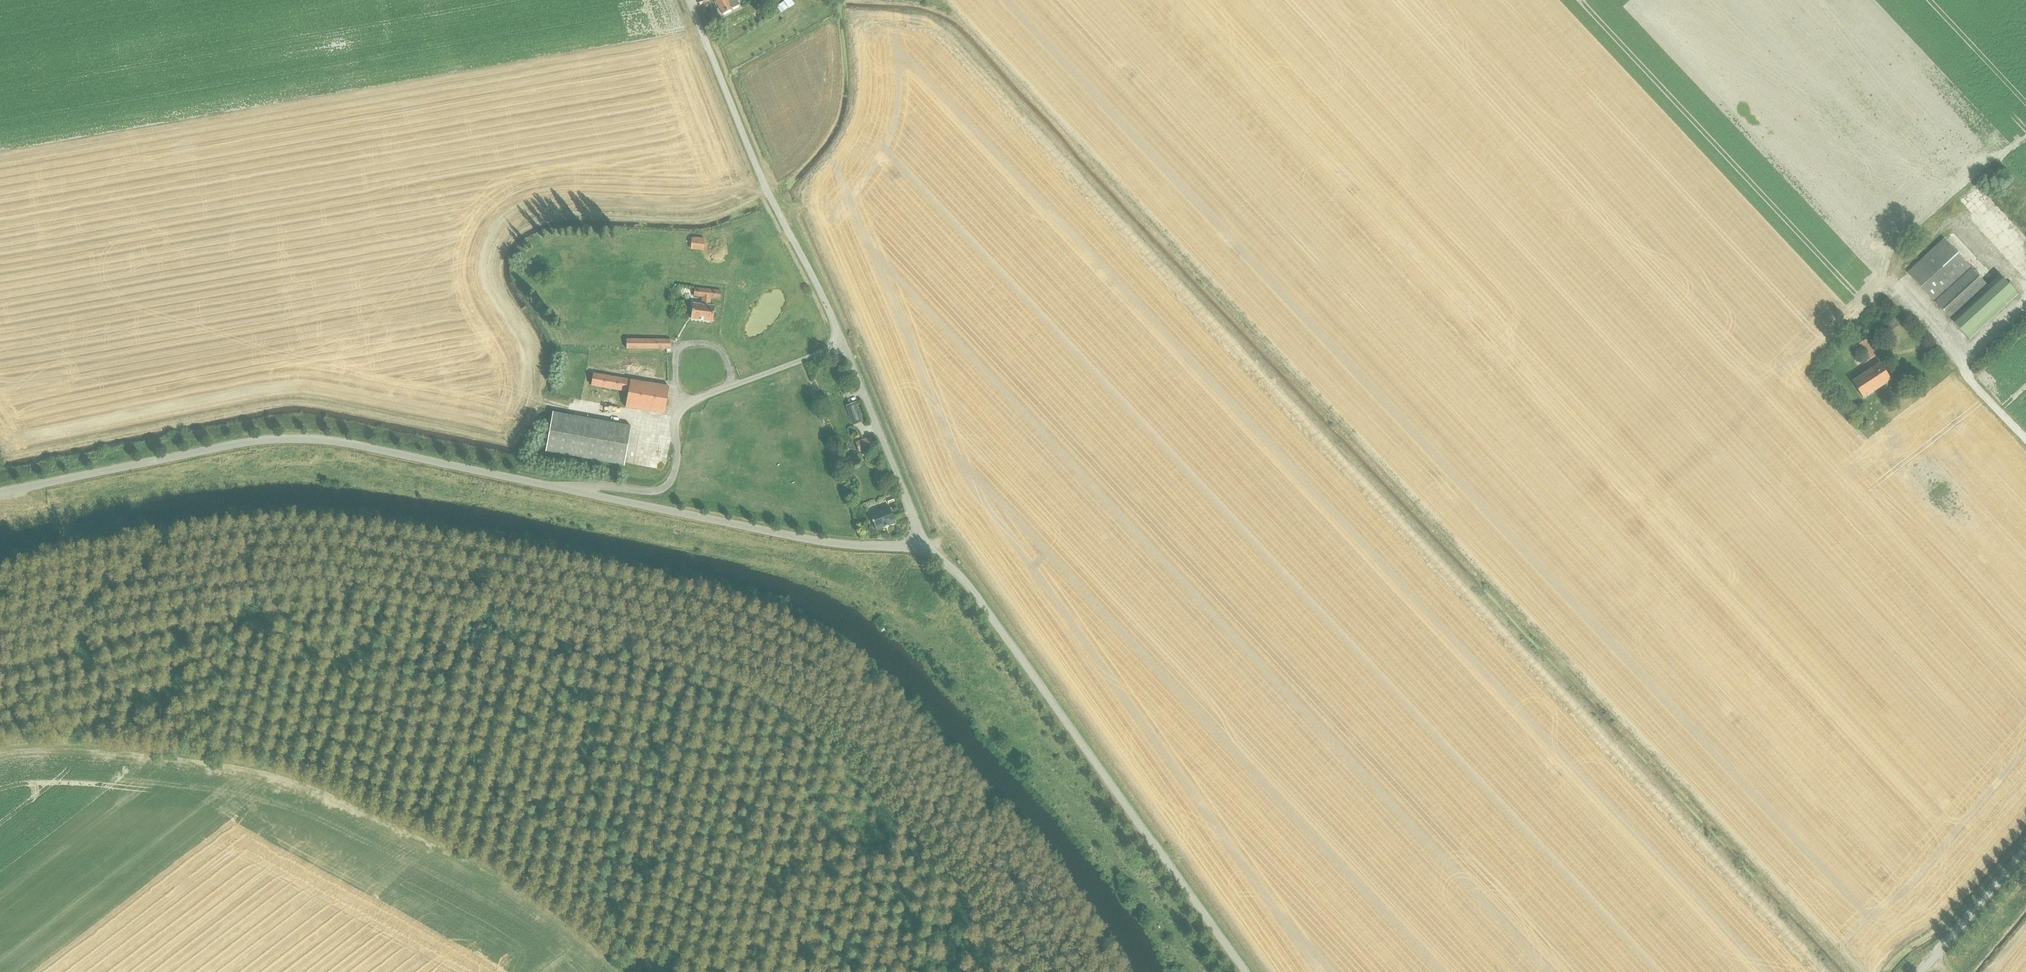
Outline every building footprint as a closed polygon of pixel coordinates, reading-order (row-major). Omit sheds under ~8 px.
[(737,0),(715,0),(721,13),(731,9),(730,9),(739,5),(737,0)] [(776,4),(781,13),(796,5),(793,0),(784,0),(776,4)] [(703,249),(704,239),(691,238),(690,248),(703,249)] [(1907,273),(1937,305),(1974,271),(1944,239),(1907,273)] [(1974,271),(1937,305),(1950,320),(1987,286),(1974,271)] [(1999,275),(1987,286),(1950,320),(1969,340),(2018,295),(1999,275)] [(692,304),(690,319),(712,322),(714,306),(709,306),(710,298),(719,299),(720,291),(694,288),(693,296),(701,297),(700,305),(692,304)] [(626,350),(669,349),(669,340),(626,340),(626,350)] [(1864,363),(1875,356),(1864,340),(1856,345),(1862,354),(1860,356),(1864,363)] [(1862,398),(1890,380),(1880,364),(1852,382),(1862,398)] [(664,414),(669,387),(593,374),(591,386),(627,392),(625,408),(664,414)] [(862,421),(855,402),(846,405),(853,425),(862,421)] [(624,466),(631,427),(552,413),(545,453),(624,466)] [(870,437),(855,443),(859,453),(874,447),(870,437)] [(895,522),(895,521),(889,505),(869,513),(876,529),(895,522)]
